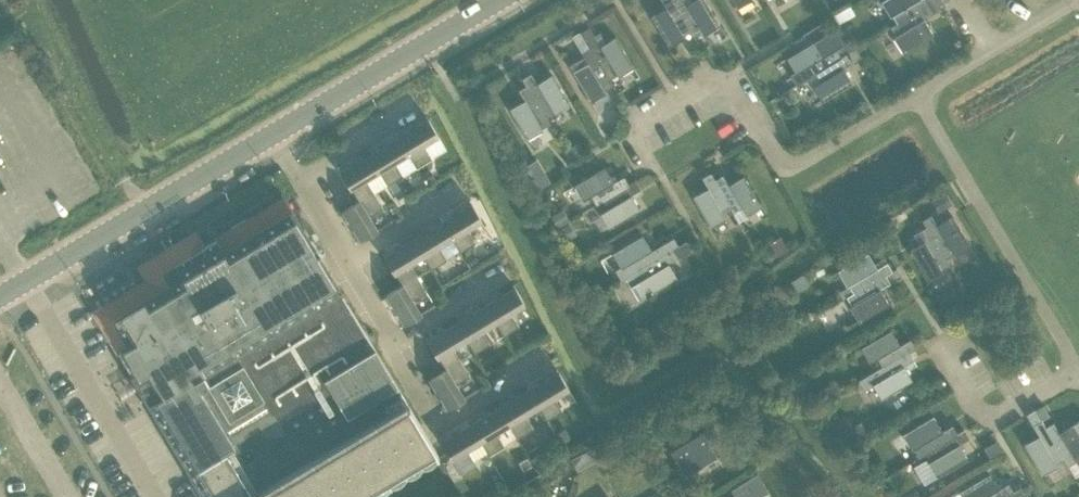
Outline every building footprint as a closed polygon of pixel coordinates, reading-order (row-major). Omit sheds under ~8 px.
[(691,31),(672,0),(661,0),(666,8),(651,17),(669,47),(684,38),(683,36),(691,31)] [(691,31),(695,38),(704,33),(704,34),(720,25),(705,0),(694,0),(691,2),(689,0),(672,0),(691,31)] [(739,10),(753,2),(751,0),(733,0),(739,10)] [(898,24),(939,0),(885,0),(882,2),(891,17),(893,16),(898,24)] [(943,0),(939,0),(898,24),(891,28),(896,36),(894,38),(903,53),(934,35),(925,19),(946,6),(943,0)] [(590,27),(580,32),(584,39),(590,48),(610,79),(617,74),(619,76),(634,67),(616,37),(600,46),(590,27)] [(579,31),(574,34),(579,42),(584,39),(580,32),(579,31)] [(816,41),(787,59),(795,72),(790,75),(797,85),(816,74),(815,73),(841,57),(836,49),(843,45),(834,31),(816,41)] [(613,86),(610,79),(590,48),(582,53),(585,58),(570,67),(591,102),(606,92),(605,91),(613,86)] [(821,82),(813,87),(822,101),(852,83),(843,68),(853,62),(854,65),(862,60),(855,49),(841,57),(815,73),(816,74),(821,82)] [(532,74),(523,79),(526,86),(546,116),(554,112),(555,114),(570,105),(553,75),(537,84),(532,74)] [(550,123),(546,116),(526,86),(519,90),(524,100),(509,109),(527,140),(542,130),(541,128),(550,123)] [(428,119),(399,137),(408,152),(408,153),(416,167),(432,158),(423,143),(438,135),(428,119)] [(408,152),(399,137),(370,154),(379,170),(387,185),(403,175),(394,161),(408,153),(408,152)] [(574,158),(585,153),(579,142),(569,147),(574,158)] [(340,172),(358,201),(358,202),(374,192),(374,193),(387,185),(379,170),(370,154),(340,172)] [(524,166),(537,188),(550,181),(537,158),(524,166)] [(596,205),(603,201),(628,184),(624,177),(613,183),(605,168),(575,185),(583,201),(592,196),(596,205)] [(435,179),(430,170),(412,181),(417,190),(435,179)] [(721,210),(729,206),(715,180),(711,173),(702,178),(708,188),(693,197),(711,227),(726,219),(721,210)] [(723,175),(715,180),(729,206),(733,213),(742,207),(747,215),(762,206),(744,176),(729,185),(723,175)] [(635,180),(628,184),(603,201),(608,209),(600,213),(609,228),(639,210),(630,195),(641,188),(635,180)] [(931,198),(938,210),(952,202),(946,190),(931,198)] [(383,207),(374,193),(374,192),(358,202),(358,201),(343,210),(362,240),(377,231),(368,216),(383,207)] [(95,312),(192,473),(206,496),(380,496),(442,460),(431,442),(405,399),(397,385),(339,289),(307,237),(284,198),(204,247),(195,233),(153,258),(140,267),(148,280),(95,312)] [(472,203),(442,221),(452,237),(451,237),(460,252),(476,242),(467,228),(481,219),(472,203)] [(557,226),(569,218),(562,206),(550,214),(557,226)] [(922,220),(926,227),(947,258),(954,253),(955,255),(970,247),(953,216),(937,225),(932,215),(922,220)] [(447,260),(438,245),(451,237),(452,237),(442,221),(414,239),(423,254),(422,255),(431,269),(447,260)] [(560,226),(567,238),(576,233),(569,221),(560,226)] [(942,270),(950,264),(947,258),(926,227),(919,231),(925,242),(910,250),(928,281),(943,272),(942,270)] [(621,281),(626,278),(679,246),(674,238),(652,250),(643,236),(613,254),(621,267),(615,270),(621,281)] [(767,244),(775,257),(788,249),(780,236),(767,244)] [(409,263),(422,255),(423,254),(414,239),(384,257),(401,285),(402,286),(417,277),(409,263)] [(687,242),(679,246),(626,278),(639,301),(677,279),(668,263),(691,250),(687,242)] [(847,287),(849,285),(853,293),(892,270),(885,258),(875,264),(868,253),(838,271),(847,287)] [(853,293),(846,297),(851,306),(849,307),(859,322),(889,304),(880,289),(890,282),(901,276),(896,268),(892,270),(853,293)] [(788,282),(795,292),(809,284),(802,273),(788,282)] [(426,291),(417,277),(402,286),(401,285),(387,294),(405,324),(421,315),(412,300),(426,291)] [(486,305),(495,321),(503,336),(519,326),(510,312),(525,303),(515,288),(486,305)] [(486,305),(457,323),(466,339),(475,353),(490,344),(481,329),(495,321),(486,305)] [(427,341),(445,370),(461,361),(452,347),(466,339),(457,323),(427,341)] [(870,363),(878,358),(882,367),(909,352),(915,348),(910,340),(901,345),(891,330),(861,348),(870,363)] [(913,360),(909,352),(882,367),(859,381),(865,391),(874,385),(882,399),(913,381),(904,366),(913,360)] [(470,376),(461,361),(445,370),(431,378),(449,408),(464,399),(455,385),(470,376)] [(559,372),(529,389),(538,405),(547,420),(562,410),(553,396),(568,387),(559,372)] [(529,389),(500,407),(510,422),(509,423),(518,437),(533,428),(525,413),(538,405),(529,389)] [(1035,409),(1041,419),(1048,415),(1042,405),(1035,409)] [(510,422),(500,407),(471,424),(481,440),(480,440),(487,452),(489,455),(504,445),(496,431),(509,423),(510,422)] [(1056,464),(1063,460),(1046,427),(1035,409),(1027,414),(1039,436),(1024,445),(1041,475),(1057,466),(1056,464)] [(919,457),(926,453),(957,434),(953,425),(942,432),(934,417),(903,435),(912,450),(914,449),(919,457)] [(1046,427),(1063,460),(1068,466),(1076,461),(1077,463),(1078,462),(1078,421),(1074,424),(1059,433),(1054,423),(1046,427)] [(474,460),(487,452),(480,440),(481,440),(471,424),(442,442),(460,472),(475,463),(474,460)] [(713,426),(671,452),(686,475),(716,456),(710,446),(721,439),(713,426)] [(565,428),(557,433),(562,442),(570,438),(565,428)] [(928,458),(914,467),(925,485),(938,477),(968,460),(960,444),(969,438),(964,429),(957,434),(926,453),(928,458)] [(527,458),(519,463),(524,470),(531,466),(527,458)] [(730,496),(760,496),(769,491),(757,473),(731,489),(734,494),(730,496)] [(1013,492),(1009,484),(999,489),(990,474),(959,493),(962,496),(1005,496),(1013,492)] [(1013,492),(1005,496),(1024,496),(1025,496),(1020,488),(1013,492)]
